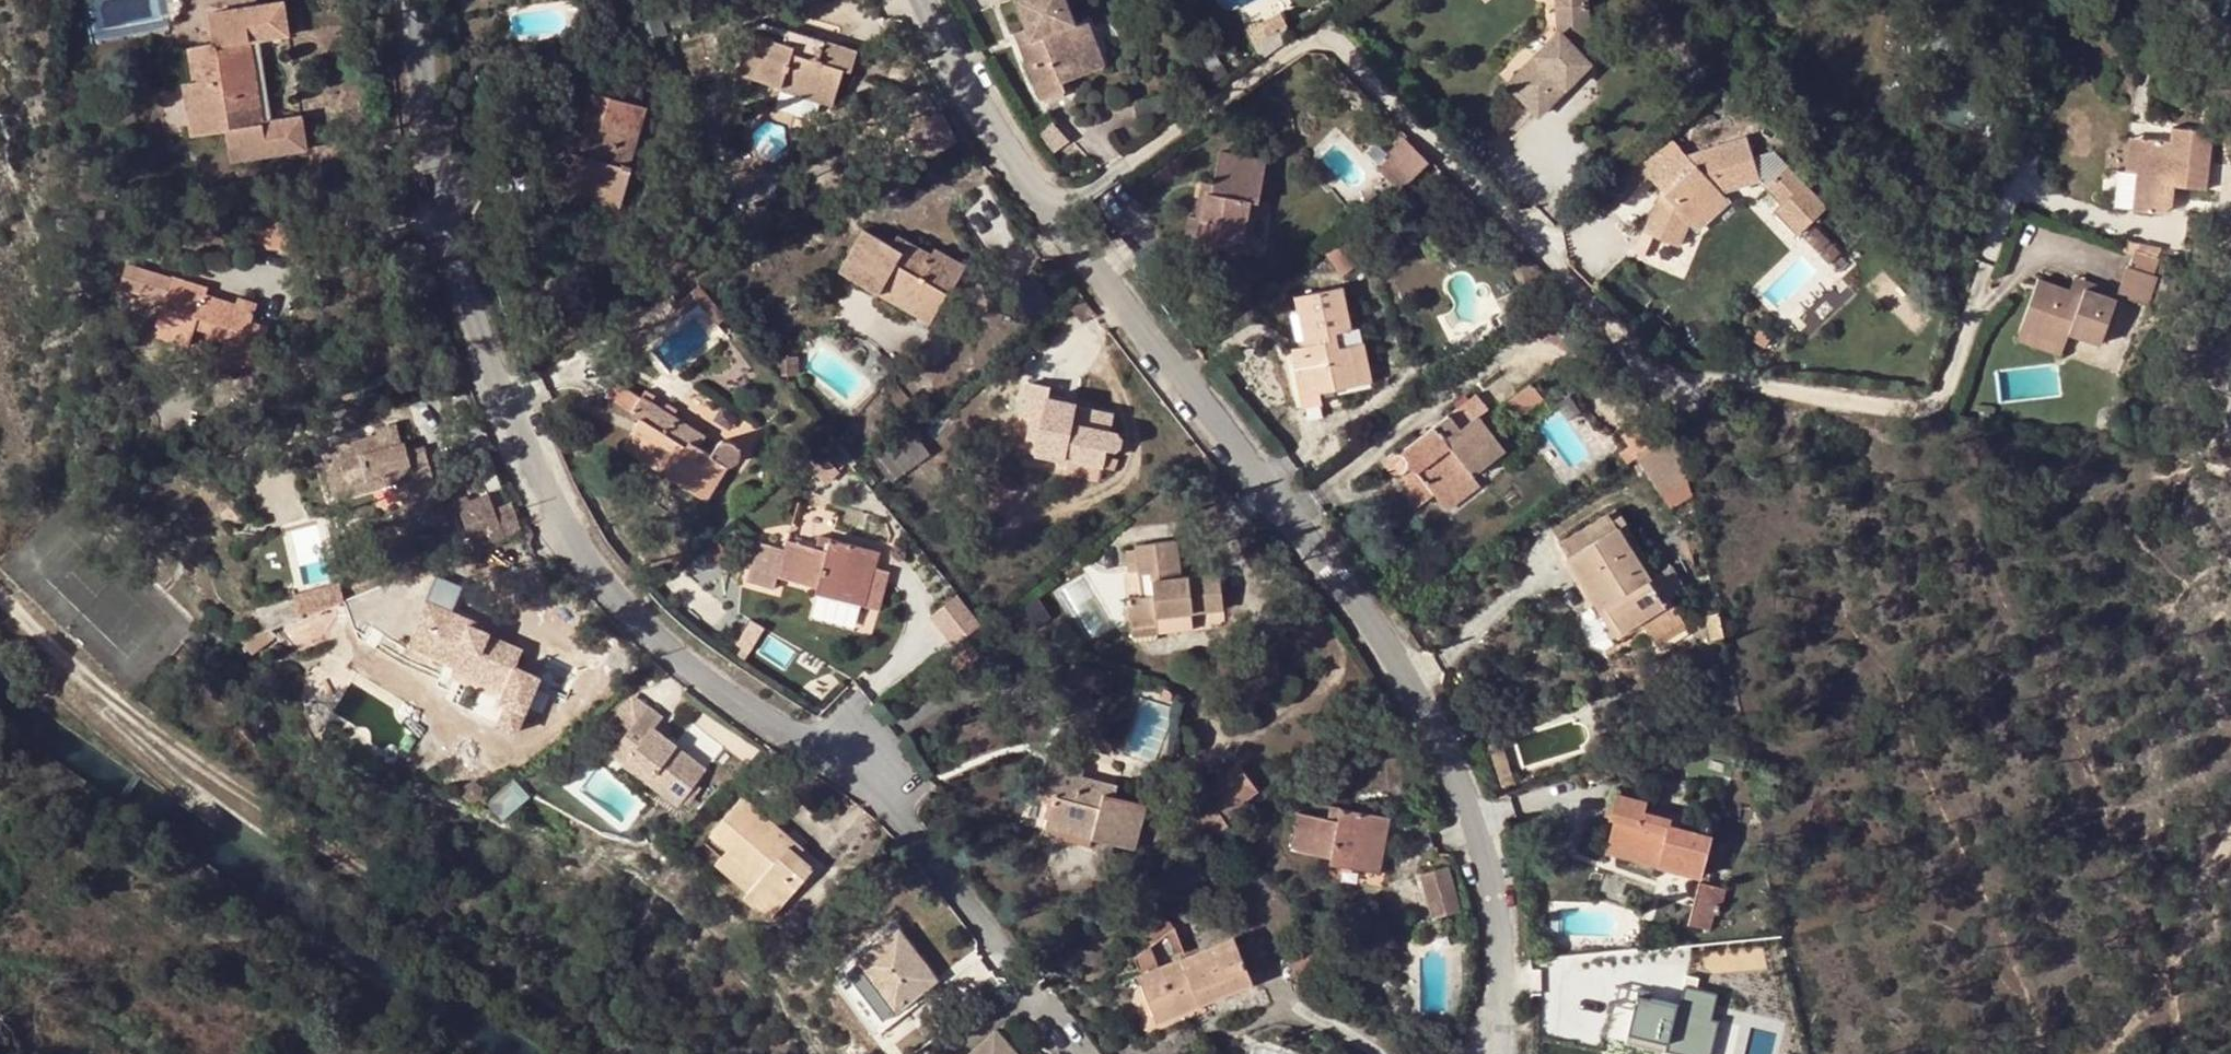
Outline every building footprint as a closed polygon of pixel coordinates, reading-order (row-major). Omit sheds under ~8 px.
[(1026,28),(1029,38),(1023,40),(1032,66),(1028,67),(1040,99),(1070,89),(1067,80),(1063,70),(1078,64),(1065,28),(1074,24),(1066,0),(1015,0),(1026,28)] [(290,34),(287,1),(209,12),(213,44),(189,47),(193,82),(183,83),(191,135),(226,131),(231,160),(306,149),(302,116),(265,120),(252,40),(290,34)] [(1558,37),(1560,35),(1580,55),(1590,44),(1588,4),(1556,7),(1558,37)] [(1280,12),(1249,27),(1256,43),(1288,27),(1280,12)] [(1067,80),(1091,71),(1074,24),(1065,28),(1078,64),(1063,70),(1067,80)] [(1015,32),(1028,67),(1032,66),(1023,40),(1029,38),(1026,28),(1015,32)] [(783,43),(752,32),(738,74),(781,88),(782,88),(784,80),(823,93),(830,72),(843,77),(845,78),(854,49),(826,40),(824,45),(822,53),(796,45),(794,50),(782,46),(783,43)] [(787,32),(783,43),(782,46),(794,50),(796,45),(822,53),(824,45),(787,32)] [(1580,55),(1560,35),(1558,37),(1509,84),(1538,113),(1589,63),(1580,55)] [(193,82),(189,47),(165,51),(170,85),(158,87),(165,138),(191,135),(183,83),(193,82)] [(820,101),(833,105),(843,77),(830,72),(823,93),(784,80),(782,88),(820,101)] [(782,88),(781,88),(775,109),(800,117),(805,117),(808,117),(814,115),(817,112),(820,101),(782,88)] [(1161,98),(1135,101),(1137,116),(1164,111),(1161,98)] [(607,122),(585,115),(575,153),(581,154),(578,163),(572,161),(567,181),(552,177),(546,197),(584,207),(587,199),(589,189),(619,198),(628,165),(622,163),(631,129),(640,131),(645,133),(648,118),(610,107),(607,122)] [(941,114),(907,133),(920,159),(955,140),(941,114)] [(1054,124),(1037,137),(1051,153),(1068,140),(1054,124)] [(2212,133),(2170,128),(2168,141),(2139,138),(2131,209),(2160,213),(2171,205),(2174,185),(2206,189),(2212,133)] [(587,199),(621,211),(633,166),(631,165),(640,131),(631,129),(622,163),(628,165),(619,198),(589,189),(587,199)] [(1648,177),(1661,190),(1664,194),(1657,210),(1653,208),(1643,231),(1678,246),(1688,219),(1719,193),(1758,181),(1751,157),(1745,136),(1684,154),(1679,148),(1667,159),(1654,146),(1621,175),(1634,189),(1648,177)] [(2111,207),(2131,209),(2139,138),(2127,136),(2124,171),(2116,168),(2111,207)] [(1430,163),(1404,137),(1388,152),(1391,155),(1377,169),(1400,192),(1430,163)] [(1758,181),(1765,187),(1787,166),(1774,150),(1751,157),(1758,181)] [(1265,160),(1219,152),(1213,186),(1218,186),(1217,195),(1206,194),(1202,220),(1194,217),(1188,217),(1181,251),(1215,257),(1217,249),(1219,238),(1244,242),(1250,201),(1258,203),(1265,160)] [(581,154),(575,153),(572,161),(578,163),(581,154)] [(1810,223),(1827,206),(1787,166),(1765,187),(1781,203),(1788,197),(1810,223)] [(1218,186),(1213,186),(1200,183),(1194,217),(1202,220),(1206,194),(1217,195),(1218,186)] [(104,191),(106,202),(118,201),(115,189),(104,191)] [(1664,194),(1661,190),(1653,208),(1657,210),(1664,194)] [(1719,193),(1688,219),(1697,228),(1727,202),(1719,193)] [(1774,210),(1798,235),(1810,223),(1788,197),(1781,203),(1774,210)] [(1217,249),(1249,255),(1258,203),(1250,201),(1244,242),(1219,238),(1217,249)] [(291,216),(248,215),(247,245),(259,246),(260,247),(290,248),(291,216)] [(75,217),(56,220),(56,232),(76,229),(75,217)] [(892,244),(864,228),(839,271),(879,295),(883,288),(922,311),(934,288),(946,295),(948,296),(963,269),(934,251),(932,254),(928,262),(904,249),(901,253),(890,247),(892,244)] [(898,234),(892,244),(890,247),(901,253),(904,249),(928,262),(932,254),(898,234)] [(2140,240),(2137,250),(2158,258),(2162,248),(2140,240)] [(2129,266),(2152,275),(2158,258),(2135,249),(2129,266)] [(239,360),(257,366),(269,329),(253,323),(259,304),(240,298),(239,306),(208,296),(211,288),(173,276),(171,278),(127,264),(120,287),(157,298),(158,296),(165,297),(153,335),(190,346),(197,329),(227,339),(244,345),(239,360)] [(2129,266),(2127,266),(2117,294),(2145,304),(2156,276),(2152,275),(2129,266)] [(2084,288),(2097,292),(2099,285),(2072,276),(2068,289),(2081,294),(2084,288)] [(2100,343),(2115,299),(2097,292),(2084,288),(2081,294),(2068,289),(2036,278),(2019,329),(2064,344),(2068,332),(2100,343)] [(675,305),(682,314),(699,302),(717,323),(725,316),(699,286),(675,305)] [(1293,368),(1301,405),(1301,407),(1321,403),(1319,394),(1358,385),(1351,345),(1340,347),(1337,332),(1348,330),(1349,329),(1341,287),(1294,296),(1299,319),(1306,318),(1309,337),(1313,337),(1314,343),(1304,345),(1291,348),(1295,368),(1293,368)] [(240,298),(211,288),(208,296),(239,306),(240,298)] [(879,295),(928,324),(946,295),(934,288),(922,311),(883,288),(879,295)] [(1299,319),(1304,345),(1314,343),(1313,337),(1309,337),(1306,318),(1299,319)] [(2019,329),(2015,339),(2060,354),(2064,344),(2019,329)] [(1351,345),(1348,330),(1337,332),(1340,347),(1351,345)] [(244,345),(227,339),(221,357),(238,362),(239,360),(244,345)] [(1361,343),(1351,345),(1358,385),(1369,383),(1361,343)] [(787,358),(787,375),(798,375),(797,358),(787,358)] [(1049,387),(1030,382),(1023,415),(1030,417),(1041,419),(1036,450),(1069,457),(1069,452),(1104,460),(1102,468),(1115,471),(1118,459),(1105,456),(1107,448),(1115,450),(1121,447),(1122,440),(1119,434),(1110,432),(1115,413),(1079,405),(1078,403),(1047,397),(1049,387)] [(1532,383),(1507,402),(1520,419),(1545,400),(1532,383)] [(634,412),(633,413),(641,418),(622,449),(634,456),(638,450),(671,470),(667,477),(706,500),(727,466),(732,465),(737,463),(738,462),(740,460),(741,454),(739,448),(735,444),(732,442),(726,442),(722,442),(718,444),(715,448),(713,454),(700,446),(691,442),(694,435),(673,420),(676,416),(642,394),(640,396),(623,386),(614,401),(634,412)] [(1485,410),(1475,395),(1398,453),(1395,453),(1391,454),(1388,456),(1386,461),(1387,466),(1391,471),(1394,473),(1398,474),(1407,469),(1412,464),(1418,473),(1412,476),(1407,481),(1406,482),(1404,486),(1404,490),(1416,508),(1435,495),(1446,509),(1478,485),(1471,476),(1503,452),(1477,417),(1485,410)] [(1640,457),(1670,436),(1654,411),(1621,436),(1637,459),(1640,457)] [(691,442),(700,446),(707,434),(676,416),(673,420),(694,435),(691,442)] [(1041,419),(1030,417),(1022,455),(1067,465),(1068,460),(1102,468),(1104,460),(1069,452),(1069,457),(1036,450),(1041,419)] [(404,444),(399,423),(379,428),(380,434),(323,447),(336,498),(373,489),(371,480),(395,473),(398,483),(410,530),(446,521),(441,498),(439,499),(429,461),(418,464),(415,449),(409,451),(408,442),(404,444)] [(907,436),(876,459),(892,481),(925,459),(907,436)] [(1683,455),(1670,436),(1640,457),(1649,472),(1668,460),(1683,455)] [(425,447),(415,449),(418,464),(429,461),(425,447)] [(638,450),(634,456),(667,477),(671,470),(638,450)] [(820,452),(805,464),(827,485),(840,472),(820,452)] [(1668,460),(1649,472),(1662,498),(1689,480),(1683,455),(1668,460)] [(1412,464),(1407,469),(1412,476),(1418,473),(1412,464)] [(371,480),(373,489),(398,483),(395,473),(371,480)] [(490,544),(479,518),(473,501),(457,507),(475,550),(490,544)] [(490,544),(524,531),(512,505),(479,518),(490,544)] [(1559,541),(1568,558),(1595,602),(1590,605),(1591,608),(1614,644),(1643,627),(1651,638),(1682,620),(1670,600),(1678,595),(1664,569),(1655,574),(1625,523),(1616,527),(1612,519),(1607,513),(1559,541)] [(1620,515),(1612,519),(1616,527),(1625,523),(1620,515)] [(819,535),(816,547),(828,551),(831,538),(819,535)] [(816,547),(786,539),(776,576),(817,588),(819,583),(860,595),(866,567),(875,570),(880,551),(831,538),(828,551),(816,547)] [(1177,540),(1136,544),(1136,549),(1137,561),(1138,571),(1138,572),(1151,571),(1153,594),(1128,597),(1131,627),(1157,624),(1156,617),(1192,613),(1224,610),(1221,572),(1181,576),(1177,540)] [(1137,561),(1136,549),(1127,550),(1128,561),(1137,561)] [(1595,602),(1568,558),(1562,560),(1590,605),(1595,602)] [(1137,561),(1128,561),(1129,572),(1138,571),(1137,561)] [(1671,566),(1664,569),(1678,595),(1685,592),(1671,566)] [(816,594),(864,606),(865,607),(875,570),(866,567),(860,595),(819,583),(817,588),(816,594)] [(424,599),(429,601),(453,611),(462,590),(461,587),(440,577),(434,580),(431,585),(422,590),(424,599)] [(300,617),(344,601),(340,583),(295,594),(300,617)] [(958,594),(928,617),(951,646),(982,624),(958,594)] [(347,599),(344,601),(300,617),(271,628),(277,636),(281,642),(300,651),(328,641),(340,618),(338,609),(346,607),(347,599)] [(500,724),(518,732),(541,677),(517,667),(523,651),(491,636),(492,633),(483,630),(472,626),(474,620),(453,611),(429,601),(420,621),(430,625),(422,645),(467,665),(464,671),(463,675),(503,693),(500,702),(507,706),(500,724)] [(1614,644),(1591,608),(1582,614),(1580,627),(1592,646),(1602,650),(1614,644)] [(1192,613),(1156,617),(1157,624),(1158,634),(1193,630),(1192,613)] [(1724,637),(1720,613),(1705,617),(1709,641),(1724,637)] [(486,626),(474,620),(472,626),(483,630),(486,626)] [(1655,645),(1686,626),(1682,620),(1651,638),(1655,645)] [(420,621),(409,647),(464,671),(467,665),(422,645),(430,625),(420,621)] [(1157,624),(1131,627),(1132,639),(1136,643),(1154,641),(1158,636),(1158,634),(1157,624)] [(271,628),(248,637),(252,652),(277,636),(271,628)] [(976,641),(953,655),(961,669),(984,656),(976,641)] [(1098,670),(1071,663),(1063,694),(1089,702),(1098,670)] [(640,718),(661,735),(665,730),(658,724),(661,720),(647,709),(640,718)] [(332,719),(319,711),(312,721),(322,736),(332,719)] [(718,740),(708,733),(714,724),(700,714),(682,740),(706,757),(718,740)] [(677,805),(705,770),(661,735),(640,718),(612,752),(625,762),(646,780),(677,805)] [(1488,743),(1490,750),(1503,747),(1501,740),(1488,743)] [(1503,747),(1490,750),(1499,777),(1511,773),(1503,747)] [(1146,804),(1116,796),(1113,804),(1104,801),(1107,790),(1080,783),(1082,777),(1084,769),(1051,761),(1042,794),(1052,796),(1047,820),(1095,832),(1094,839),(1134,849),(1146,804)] [(646,780),(625,762),(616,773),(639,791),(646,780)] [(1226,818),(1259,792),(1241,768),(1209,793),(1226,818)] [(516,776),(488,799),(503,817),(531,793),(516,776)] [(1113,804),(1116,796),(1117,786),(1082,777),(1080,783),(1107,790),(1104,801),(1113,804)] [(1647,801),(1615,793),(1608,817),(1614,819),(1623,821),(1616,846),(1659,858),(1656,866),(1700,877),(1701,875),(1711,833),(1679,825),(1670,823),(1671,819),(1644,811),(1647,801)] [(1204,794),(1191,803),(1209,828),(1222,819),(1204,794)] [(745,897),(771,920),(814,867),(799,854),(771,830),(777,824),(743,796),(704,841),(721,857),(754,885),(748,892),(745,897)] [(1682,810),(1647,801),(1644,811),(1671,819),(1670,823),(1679,825),(1682,810)] [(1209,828),(1191,803),(1186,807),(1204,832),(1209,828)] [(1329,806),(1326,818),(1338,820),(1341,808),(1329,806)] [(1326,818),(1298,812),(1290,850),(1331,858),(1371,865),(1377,835),(1386,837),(1390,818),(1341,808),(1338,820),(1326,818)] [(1614,819),(1605,852),(1656,866),(1659,858),(1616,846),(1623,821),(1614,819)] [(1047,820),(1043,834),(1091,847),(1094,839),(1095,832),(1047,820)] [(804,848),(777,824),(771,830),(799,854),(804,848)] [(1329,865),(1378,873),(1386,837),(1377,835),(1371,865),(1331,858),(1329,865)] [(715,863),(748,892),(754,885),(721,857),(715,863)] [(1448,866),(1419,874),(1432,919),(1461,911),(1448,866)] [(1698,883),(1707,885),(1708,877),(1701,875),(1700,877),(1698,883)] [(1710,899),(1713,887),(1707,885),(1698,883),(1695,896),(1710,899)] [(1723,889),(1713,887),(1710,899),(1695,896),(1687,925),(1710,929),(1715,912),(1717,913),(1723,889)] [(1172,943),(1179,939),(1174,927),(1167,932),(1172,943)] [(899,931),(859,963),(863,968),(891,1003),(896,1009),(935,978),(899,931)] [(1249,984),(1232,939),(1166,964),(1146,971),(1138,974),(1153,1012),(1196,997),(1198,1003),(1249,984)] [(1183,950),(1179,939),(1172,943),(1175,953),(1183,950)] [(1139,954),(1146,971),(1166,964),(1157,940),(1139,954)] [(863,968),(853,975),(880,1011),(891,1003),(863,968)] [(1718,1020),(1684,1012),(1683,1014),(1674,1013),(1675,1009),(1650,1003),(1652,992),(1619,984),(1614,1004),(1619,1006),(1628,1008),(1623,1033),(1666,1043),(1664,1050),(1679,1053),(1709,1053),(1718,1020)] [(1688,1001),(1652,992),(1650,1003),(1675,1009),(1674,1013),(1683,1014),(1684,1012),(1688,1001)] [(1153,1012),(1156,1019),(1198,1003),(1196,997),(1153,1012)] [(1619,1006),(1611,1038),(1664,1050),(1666,1043),(1623,1033),(1628,1008),(1619,1006)] [(997,1030),(969,1053),(1017,1053),(997,1030)]
